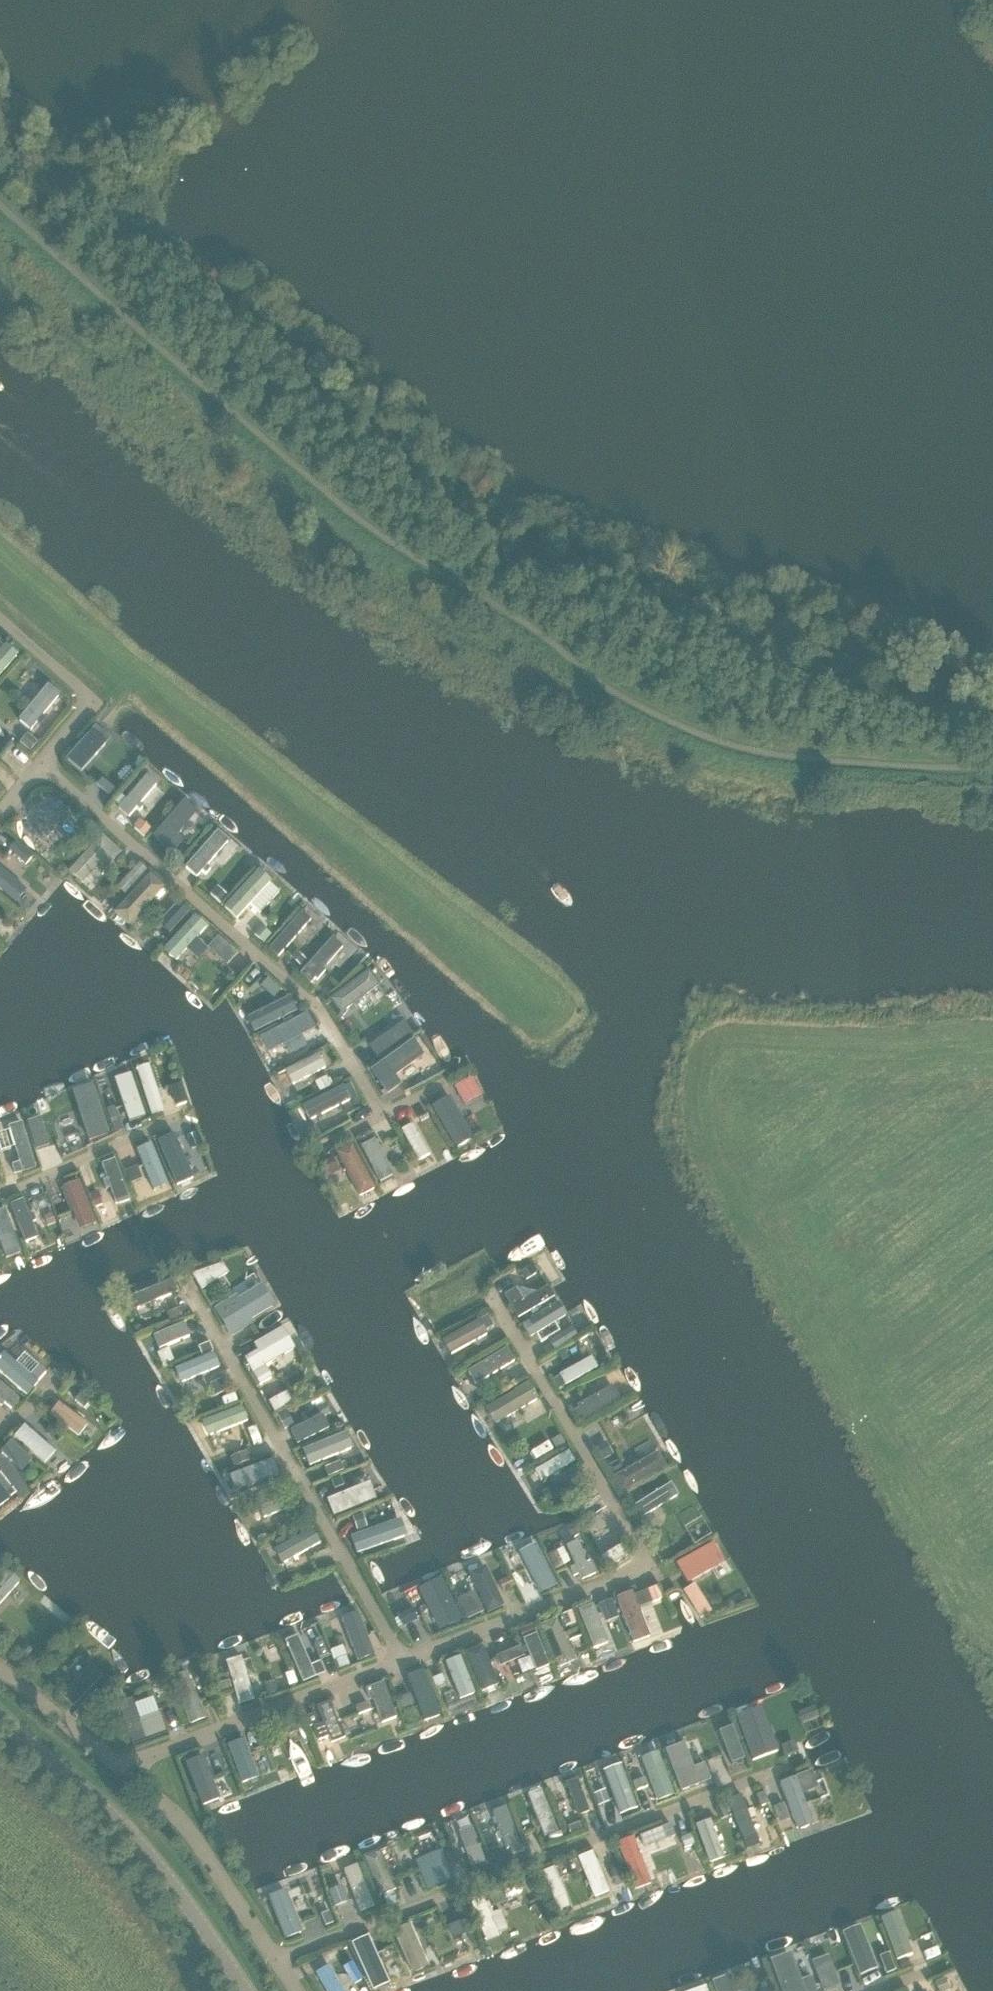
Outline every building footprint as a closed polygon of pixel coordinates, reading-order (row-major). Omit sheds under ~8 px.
[(6,645),(0,653),(0,677),(18,656),(6,645)] [(60,696),(48,686),(18,722),(31,733),(60,696)] [(79,775),(110,740),(95,727),(64,762),(79,775)] [(31,753),(39,744),(28,735),(20,744),(31,753)] [(155,785),(145,776),(117,809),(127,818),(135,808),(138,811),(143,806),(140,803),(155,785)] [(104,783),(101,781),(95,787),(108,798),(115,789),(105,781),(104,783)] [(196,815),(182,803),(150,840),(170,857),(182,843),(176,838),(196,815)] [(149,810),(141,818),(153,829),(161,821),(149,810)] [(150,831),(138,821),(132,828),(144,838),(150,831)] [(229,841),(217,831),(185,868),(196,878),(202,871),(205,874),(210,869),(207,866),(229,841)] [(105,868),(121,851),(102,834),(68,871),(81,883),(100,863),(105,868)] [(33,858),(16,843),(8,852),(26,867),(33,858)] [(13,900),(23,888),(4,872),(7,869),(0,863),(0,888),(13,900)] [(146,873),(137,865),(115,889),(124,898),(146,873)] [(271,881),(258,870),(223,907),(236,919),(271,881)] [(164,886),(149,873),(113,913),(129,926),(164,886)] [(227,898),(216,887),(208,896),(220,906),(227,898)] [(168,936),(189,913),(178,903),(157,926),(168,936)] [(310,919),(301,911),(268,948),(277,956),(310,919)] [(206,926),(194,915),(162,950),(174,961),(206,926)] [(271,937),(261,927),(253,936),(263,946),(271,937)] [(232,934),(202,969),(215,980),(245,946),(232,934)] [(343,947),(332,937),(299,973),(310,982),(315,978),(316,979),(325,970),(323,969),(343,947)] [(305,961),(295,953),(289,959),(300,968),(305,961)] [(380,985),(369,970),(329,999),(340,1014),(380,985)] [(281,991),(267,980),(259,989),(274,1001),(281,991)] [(288,996),(245,1018),(253,1033),(296,1011),(288,996)] [(307,1013),(266,1038),(274,1050),(315,1026),(307,1013)] [(376,1060),(412,1036),(403,1024),(387,1035),(384,1032),(377,1037),(379,1041),(368,1048),(376,1060)] [(424,1055),(412,1039),(370,1071),(387,1094),(402,1083),(396,1076),(424,1055)] [(310,1052),(304,1041),(294,1046),(300,1058),(310,1052)] [(325,1067),(318,1054),(285,1072),(292,1085),(325,1067)] [(150,1067),(137,1071),(152,1117),(165,1113),(150,1067)] [(132,1075),(115,1081),(130,1124),(147,1118),(132,1075)] [(327,1081),(325,1078),(314,1084),(319,1095),(331,1088),(333,1087),(329,1080),(327,1081)] [(464,1107),(480,1098),(471,1080),(454,1089),(464,1107)] [(89,1140),(109,1133),(92,1083),(72,1089),(89,1140)] [(351,1100),(343,1085),(301,1106),(309,1122),(351,1100)] [(475,1139),(449,1096),(431,1106),(456,1150),(475,1139)] [(67,1111),(56,1117),(64,1132),(75,1126),(67,1111)] [(421,1124),(428,1120),(425,1114),(417,1118),(421,1124)] [(41,1117),(28,1121),(36,1145),(48,1142),(41,1117)] [(9,1127),(10,1130),(0,1133),(0,1148),(1,1151),(15,1147),(20,1163),(12,1166),(15,1176),(23,1173),(36,1169),(23,1123),(9,1127)] [(429,1156),(412,1124),(401,1129),(418,1162),(429,1156)] [(370,1133),(358,1140),(361,1146),(360,1147),(380,1183),(394,1175),(374,1139),(373,1140),(370,1133)] [(174,1134),(157,1141),(177,1187),(194,1180),(174,1134)] [(151,1143),(136,1149),(153,1191),(168,1185),(151,1143)] [(375,1189),(352,1143),(335,1152),(359,1197),(375,1189)] [(115,1159),(102,1163),(117,1206),(130,1201),(115,1159)] [(326,1179),(339,1173),(333,1160),(320,1166),(326,1179)] [(138,1168),(124,1173),(129,1185),(143,1180),(138,1168)] [(78,1179),(62,1186),(79,1228),(95,1221),(78,1179)] [(46,1204),(59,1200),(54,1186),(41,1190),(46,1204)] [(23,1200),(10,1205),(25,1244),(38,1240),(32,1224),(36,1223),(33,1216),(29,1217),(23,1200)] [(0,1209),(0,1230),(10,1255),(22,1251),(5,1207),(0,1209)] [(227,1274),(222,1264),(191,1275),(200,1291),(227,1274)] [(172,1295),(167,1281),(127,1299),(133,1312),(172,1295)] [(274,1307),(261,1285),(237,1300),(235,1296),(213,1310),(230,1338),(252,1325),(250,1322),(274,1307)] [(554,1299),(548,1287),(536,1294),(516,1289),(504,1296),(517,1320),(554,1299)] [(434,1302),(428,1291),(416,1297),(422,1308),(434,1302)] [(566,1317),(558,1304),(521,1326),(529,1340),(566,1317)] [(494,1326),(488,1314),(479,1319),(485,1331),(494,1326)] [(487,1335),(479,1321),(441,1343),(449,1357),(487,1335)] [(189,1338),(183,1324),(151,1338),(157,1351),(189,1338)] [(577,1337),(571,1327),(548,1342),(554,1351),(577,1337)] [(294,1351),(282,1330),(253,1347),(257,1354),(243,1361),(259,1388),(271,1380),(265,1369),(294,1351)] [(212,1352),(208,1343),(197,1348),(201,1357),(212,1352)] [(515,1362),(506,1348),(466,1373),(474,1387),(515,1362)] [(568,1357),(563,1349),(557,1352),(561,1361),(568,1357)] [(4,1353),(0,1357),(0,1372),(27,1395),(47,1371),(25,1353),(16,1363),(4,1353)] [(218,1369),(212,1354),(173,1371),(179,1385),(218,1369)] [(597,1368),(591,1357),(559,1375),(560,1376),(553,1379),(559,1390),(597,1368)] [(510,1385),(506,1378),(498,1383),(502,1390),(510,1385)] [(227,1392),(221,1380),(208,1385),(214,1398),(227,1392)] [(0,1383),(0,1406),(2,1407),(4,1404),(11,1409),(20,1399),(0,1383)] [(537,1400),(527,1383),(483,1410),(493,1426),(537,1400)] [(619,1399),(612,1385),(575,1405),(583,1419),(619,1399)] [(291,1402),(286,1392),(266,1403),(272,1413),(291,1402)] [(88,1426),(59,1403),(49,1415),(79,1438),(88,1426)] [(247,1422),(241,1407),(201,1423),(207,1438),(247,1422)] [(284,1431),(293,1426),(285,1412),(276,1417),(284,1431)] [(328,1431),(321,1416),(289,1432),(296,1446),(328,1431)] [(57,1453),(25,1425),(15,1437),(47,1464),(57,1453)] [(565,1443),(560,1435),(550,1441),(554,1449),(565,1443)] [(351,1452),(345,1436),(301,1453),(308,1470),(351,1452)] [(656,1452),(650,1440),(634,1449),(640,1461),(656,1452)] [(613,1455),(605,1441),(595,1446),(602,1461),(613,1455)] [(33,1461),(11,1442),(1,1453),(23,1472),(33,1461)] [(553,1450),(548,1442),(530,1453),(535,1460),(553,1450)] [(574,1462),(568,1451),(534,1472),(541,1482),(574,1462)] [(250,1461),(246,1452),(229,1459),(233,1469),(250,1461)] [(666,1471),(657,1454),(612,1478),(621,1495),(666,1471)] [(624,1469),(618,1460),(607,1466),(612,1475),(624,1469)] [(273,1461),(235,1476),(240,1490),(261,1482),(263,1487),(281,1480),(273,1461)] [(343,1472),(339,1462),(323,1469),(327,1478),(343,1472)] [(11,1501),(8,1497),(15,1492),(0,1472),(0,1510),(11,1501)] [(567,1490),(561,1481),(540,1494),(546,1503),(567,1490)] [(629,1507),(637,1519),(677,1495),(669,1482),(629,1507)] [(375,1501),(369,1485),(326,1502),(332,1518),(375,1501)] [(292,1496),(257,1509),(262,1520),(296,1507),(292,1496)] [(366,1527),(362,1513),(352,1516),(356,1530),(366,1527)] [(658,1526),(651,1514),(641,1520),(648,1532),(658,1526)] [(406,1538),(400,1520),(349,1537),(355,1555),(406,1538)] [(581,1532),(575,1521),(565,1527),(570,1537),(581,1532)] [(662,1535),(657,1527),(650,1532),(655,1540),(662,1535)] [(281,1566),(320,1545),(311,1530),(287,1544),(284,1538),(274,1543),(278,1550),(273,1552),(281,1566)] [(587,1563),(577,1542),(565,1548),(574,1566),(568,1569),(573,1578),(578,1576),(581,1581),(596,1574),(590,1562),(587,1563)] [(675,1563),(686,1585),(724,1565),(712,1543),(675,1563)] [(630,1554),(624,1544),(601,1557),(607,1567),(630,1554)] [(556,1586),(535,1545),(518,1554),(539,1595),(556,1586)] [(563,1566),(556,1550),(547,1554),(554,1570),(563,1566)] [(503,1607),(484,1567),(468,1575),(487,1615),(503,1607)] [(19,1585),(6,1573),(0,1580),(0,1607),(19,1585)] [(514,1587),(509,1577),(497,1583),(502,1593),(514,1587)] [(462,1621),(440,1578),(417,1590),(438,1632),(462,1621)] [(711,1613),(694,1585),(683,1591),(700,1620),(711,1613)] [(632,1592),(615,1599),(632,1644),(650,1637),(639,1609),(662,1601),(655,1588),(633,1597),(632,1592)] [(483,1614),(473,1593),(456,1601),(466,1622),(483,1614)] [(618,1617),(611,1599),(597,1604),(604,1623),(618,1617)] [(608,1645),(592,1606),(577,1612),(593,1651),(608,1645)] [(417,1621),(412,1610),(396,1617),(402,1629),(417,1621)] [(357,1611),(340,1618),(357,1661),(374,1654),(357,1611)] [(571,1611),(561,1615),(566,1627),(576,1623),(571,1611)] [(573,1663),(556,1619),(539,1626),(556,1670),(573,1663)] [(519,1631),(523,1639),(536,1633),(532,1625),(519,1631)] [(549,1668),(535,1635),(522,1641),(535,1673),(549,1668)] [(296,1637),(283,1643),(301,1685),(323,1675),(318,1663),(310,1667),(296,1637)] [(328,1655),(321,1638),(314,1641),(313,1648),(318,1660),(328,1655)] [(24,1658),(33,1648),(25,1642),(17,1652),(24,1658)] [(348,1665),(341,1647),(330,1651),(333,1661),(334,1660),(337,1669),(348,1665)] [(524,1657),(519,1647),(495,1658),(499,1668),(524,1657)] [(498,1687),(481,1648),(465,1655),(481,1694),(498,1687)] [(44,1657),(36,1651),(28,1661),(36,1667),(44,1657)] [(240,1656),(224,1660),(237,1703),(253,1698),(240,1656)] [(460,1658),(445,1663),(459,1702),(474,1696),(460,1658)] [(71,1708),(100,1679),(89,1667),(87,1669),(78,1659),(64,1674),(74,1683),(60,1697),(71,1708)] [(422,1670),(405,1677),(423,1723),(440,1716),(422,1670)] [(114,1680),(107,1673),(97,1683),(103,1690),(114,1680)] [(204,1718),(186,1673),(170,1680),(189,1724),(204,1718)] [(444,1683),(441,1675),(431,1679),(434,1687),(444,1683)] [(231,1690),(229,1680),(219,1683),(221,1692),(231,1690)] [(277,1691),(274,1680),(263,1683),(266,1694),(277,1691)] [(396,1720),(383,1684),(365,1690),(370,1704),(374,1702),(382,1725),(396,1720)] [(123,1701),(119,1690),(109,1693),(112,1704),(123,1701)] [(223,1709),(217,1696),(211,1699),(217,1712),(223,1709)] [(413,1706),(409,1696),(397,1701),(401,1711),(413,1706)] [(132,1700),(116,1705),(131,1747),(166,1735),(159,1714),(157,1714),(152,1699),(134,1705),(132,1700)] [(337,1725),(329,1703),(316,1708),(322,1725),(312,1729),(318,1743),(328,1739),(330,1745),(345,1739),(339,1725),(337,1725)] [(370,1711),(367,1703),(356,1707),(359,1715),(370,1711)] [(779,1750),(762,1705),(736,1715),(752,1760),(779,1750)] [(820,1717),(816,1705),(798,1711),(802,1723),(820,1717)] [(319,1724),(314,1714),(305,1718),(309,1728),(319,1724)] [(258,1777),(243,1738),(226,1744),(241,1783),(258,1777)] [(798,1748),(795,1739),(781,1744),(784,1753),(798,1748)] [(744,1758),(737,1740),(724,1746),(730,1763),(744,1758)] [(709,1779),(703,1762),(692,1766),(683,1741),(664,1748),(680,1790),(709,1779)] [(675,1793),(659,1749),(641,1755),(658,1800),(675,1793)] [(220,1800),(203,1757),(184,1764),(201,1807),(220,1800)] [(619,1813),(637,1807),(621,1762),(603,1768),(619,1813)] [(810,1770),(778,1783),(798,1831),(814,1824),(802,1794),(817,1788),(810,1770)] [(589,1810),(578,1776),(566,1780),(577,1814),(589,1810)] [(648,1786),(645,1777),(633,1782),(636,1790),(648,1786)] [(610,1800),(605,1788),(593,1792),(598,1805),(610,1800)] [(557,1829),(542,1791),(528,1796),(544,1835),(557,1829)] [(763,1791),(755,1794),(760,1805),(767,1802),(763,1791)] [(747,1808),(741,1794),(728,1799),(747,1850),(760,1845),(750,1819),(756,1816),(752,1806),(747,1808)] [(725,1802),(715,1806),(720,1818),(729,1814),(725,1802)] [(790,1818),(783,1802),(772,1806),(778,1822),(790,1818)] [(520,1843),(506,1805),(493,1810),(500,1832),(496,1834),(498,1840),(502,1839),(506,1849),(520,1843)] [(725,1855),(711,1817),(696,1823),(710,1861),(725,1855)] [(582,1826),(579,1818),(568,1823),(571,1831),(582,1826)] [(671,1819),(639,1831),(644,1844),(649,1842),(653,1851),(676,1842),(672,1834),(676,1832),(671,1819)] [(487,1861),(472,1820),(457,1825),(471,1864),(474,1863),(476,1866),(486,1863),(485,1861),(487,1861)] [(563,1835),(560,1828),(548,1834),(550,1840),(563,1835)] [(653,1881),(634,1834),(618,1841),(636,1888),(653,1881)] [(694,1844),(690,1834),(680,1837),(684,1847),(694,1844)] [(526,1851),(522,1843),(511,1847),(514,1856),(526,1851)] [(396,1889),(380,1848),(362,1855),(378,1897),(383,1895),(388,1907),(400,1902),(395,1889),(396,1889)] [(461,1861),(457,1848),(445,1853),(450,1865),(461,1861)] [(452,1880),(440,1849),(415,1859),(426,1889),(452,1880)] [(609,1891),(592,1851),(577,1857),(594,1897),(609,1891)] [(582,1870),(577,1857),(569,1861),(574,1874),(582,1870)] [(374,1907),(357,1864),(343,1870),(360,1913),(374,1907)] [(567,1894),(555,1866),(542,1871),(558,1911),(571,1906),(566,1895),(567,1894)] [(625,1882),(619,1867),(609,1871),(616,1886),(625,1882)] [(349,1900),(343,1884),(329,1889),(335,1905),(349,1900)] [(540,1892),(537,1886),(530,1889),(533,1895),(540,1892)] [(269,1896),(285,1940),(303,1933),(287,1889),(269,1896)] [(488,1895),(493,1908),(506,1902),(501,1890),(488,1895)] [(483,1896),(471,1901),(485,1942),(499,1937),(498,1933),(508,1929),(501,1909),(493,1912),(489,1901),(485,1902),(483,1896)] [(334,1922),(330,1911),(321,1914),(326,1926),(334,1922)] [(913,1953),(897,1911),(880,1917),(896,1960),(913,1953)] [(470,1934),(464,1920),(447,1926),(453,1941),(470,1934)] [(430,1967),(411,1924),(394,1931),(412,1974),(430,1967)] [(842,1932),(859,1976),(877,1968),(860,1925),(842,1932)] [(390,1983),(369,1935),(351,1943),(373,1990),(390,1983)] [(335,1954),(353,1946),(349,1938),(332,1945),(335,1954)] [(940,1955),(937,1946),(922,1952),(925,1961),(940,1955)] [(811,1974),(800,1978),(790,1950),(769,1958),(781,1990),(817,1990),(811,1974)] [(895,1969),(888,1952),(878,1955),(885,1973),(895,1969)] [(840,1984),(829,1954),(812,1961),(823,1990),(840,1984)] [(911,1965),(908,1957),(898,1961),(901,1969),(911,1965)] [(362,1979),(353,1963),(344,1967),(353,1984),(362,1979)] [(329,1966),(315,1974),(326,1990),(343,1990),(329,1966)] [(730,1974),(711,1981),(715,1990),(736,1990),(730,1974)] [(945,1978),(935,1982),(938,1990),(946,1990),(949,1990),(945,1978)] [(702,1983),(689,1988),(690,1990),(705,1990),(702,1983)]
